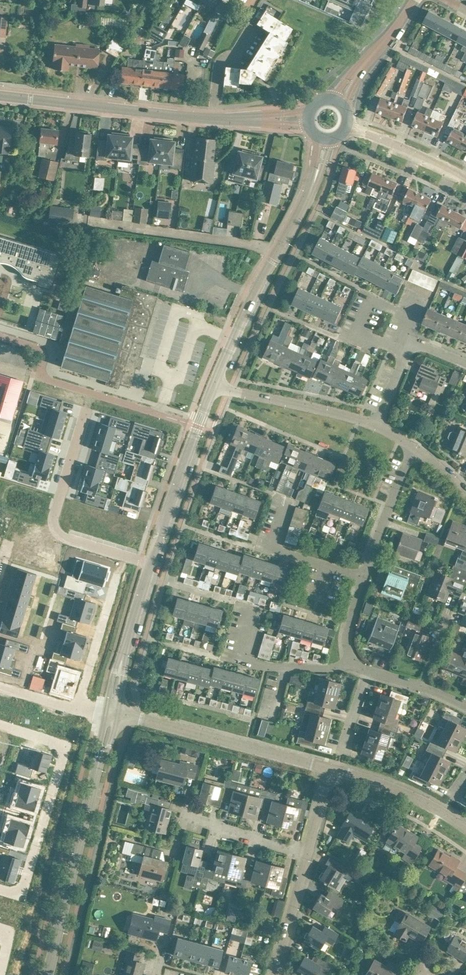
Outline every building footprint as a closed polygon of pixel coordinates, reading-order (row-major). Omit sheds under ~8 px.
[(209,6),(214,9),(218,1),(216,0),(213,0),(209,6)] [(328,0),(353,11),(349,22),(355,25),(359,27),(361,27),(362,24),(364,19),(365,17),(366,16),(365,16),(366,13),(367,14),(368,11),(357,6),(360,0),(329,0),(328,0)] [(218,2),(215,9),(221,12),(225,5),(219,2),(218,2)] [(335,16),(338,11),(326,6),(325,8),(324,11),(335,16)] [(266,10),(265,10),(261,7),(255,16),(259,19),(257,24),(269,32),(272,33),(249,69),(225,67),(223,86),(224,86),(224,84),(238,86),(239,83),(250,84),(256,74),(265,80),(264,79),(271,67),(273,68),(272,67),(279,55),(280,56),(281,56),(279,55),(287,42),(285,41),(292,29),(277,19),(265,11),(266,10)] [(435,29),(442,17),(430,11),(424,23),(435,29)] [(232,22),(240,26),(244,19),(236,15),(232,22)] [(167,25),(170,20),(163,16),(160,21),(161,22),(158,27),(154,24),(148,34),(161,42),(167,32),(163,30),(166,24),(167,25)] [(447,35),(453,24),(442,17),(435,29),(447,35)] [(203,32),(196,47),(197,47),(202,50),(210,36),(217,21),(210,18),(203,32)] [(458,41),(465,30),(453,24),(447,35),(458,41)] [(138,25),(133,33),(126,44),(134,49),(140,37),(145,29),(138,25)] [(184,35),(178,47),(186,47),(191,38),(184,35)] [(118,58),(126,43),(114,36),(106,51),(118,58)] [(76,47),(55,44),(52,63),(54,64),(53,69),(68,71),(69,65),(97,68),(98,58),(99,49),(89,48),(89,45),(76,44),(76,47)] [(212,57),(215,50),(206,46),(203,53),(212,57)] [(420,58),(423,53),(411,47),(408,52),(417,56),(420,58)] [(184,50),(176,49),(175,57),(183,58),(184,50)] [(432,64),(434,59),(423,53),(420,58),(432,64)] [(161,87),(164,62),(159,61),(161,54),(156,54),(155,56),(153,63),(151,86),(161,87)] [(443,69),(446,64),(443,63),(445,58),(437,54),(435,59),(434,59),(432,64),(443,69)] [(142,69),(141,85),(151,86),(153,63),(155,56),(144,55),(143,62),(145,62),(142,69)] [(406,69),(410,59),(402,55),(397,65),(406,69)] [(130,84),(133,59),(128,58),(127,67),(122,67),(120,82),(130,84)] [(172,88),(174,66),(175,58),(168,58),(167,62),(164,62),(161,87),(172,88)] [(142,69),(145,62),(143,62),(143,60),(133,59),(130,84),(141,85),(142,69)] [(427,73),(430,68),(410,59),(406,69),(407,70),(409,65),(421,71),(418,79),(417,79),(411,96),(416,98),(423,82),(427,73)] [(461,78),(462,75),(463,73),(446,64),(443,69),(461,78)] [(174,66),(172,88),(182,89),(184,74),(178,73),(178,66),(174,66)] [(376,94),(380,96),(396,70),(392,67),(386,75),(387,76),(376,94)] [(446,83),(448,77),(430,68),(427,73),(446,83)] [(408,69),(399,92),(403,94),(412,71),(408,69)] [(465,88),(465,86),(448,77),(446,83),(455,87),(453,91),(462,96),(465,88)] [(427,100),(433,87),(423,82),(416,98),(418,99),(414,107),(420,109),(425,98),(427,100)] [(389,117),(394,103),(381,98),(376,112),(389,117)] [(394,103),(389,117),(403,121),(410,101),(405,99),(402,106),(394,103)] [(425,131),(434,110),(428,107),(425,114),(418,111),(412,125),(425,131)] [(465,135),(465,123),(461,120),(465,113),(457,109),(450,123),(455,126),(447,141),(459,147),(465,135)] [(434,110),(425,131),(438,136),(447,116),(434,110)] [(0,127),(0,152),(8,154),(12,129),(0,127)] [(41,129),(40,139),(38,156),(45,157),(46,149),(48,149),(49,144),(56,145),(58,131),(41,129)] [(64,159),(79,161),(80,156),(88,157),(88,154),(90,154),(90,148),(89,148),(90,134),(88,134),(88,132),(79,131),(79,133),(76,133),(75,145),(68,145),(64,159)] [(118,158),(121,133),(111,132),(111,135),(108,135),(107,144),(98,143),(98,140),(96,159),(106,160),(106,157),(118,158)] [(139,164),(140,148),(131,147),(132,137),(129,137),(130,134),(121,133),(118,158),(117,162),(139,164)] [(160,163),(163,138),(154,137),(153,140),(151,139),(149,149),(140,148),(139,164),(148,165),(149,162),(160,163)] [(215,139),(198,137),(197,137),(196,152),(194,152),(190,181),(212,183),(215,162),(213,161),(215,139)] [(163,138),(160,163),(171,164),(171,168),(181,169),(183,149),(183,150),(183,153),(173,152),(174,142),(172,142),(172,139),(163,138)] [(232,160),(229,172),(233,173),(231,181),(243,184),(245,176),(251,151),(242,149),(241,152),(238,151),(236,161),(232,160)] [(251,151),(245,176),(260,180),(263,168),(259,167),(262,157),(259,156),(260,153),(251,151)] [(42,159),(38,177),(54,181),(58,162),(42,159)] [(282,183),(288,184),(293,165),(277,161),(274,173),(269,172),(267,181),(266,181),(261,200),(277,204),(282,183)] [(351,192),(354,180),(357,170),(344,166),(337,193),(346,196),(347,191),(351,192)] [(386,179),(367,171),(363,183),(364,183),(362,186),(367,188),(368,185),(374,187),(371,195),(378,198),(386,179)] [(398,184),(386,179),(378,198),(377,200),(374,207),(386,212),(390,203),(385,201),(389,193),(393,195),(398,184)] [(43,187),(39,199),(47,201),(50,189),(43,187)] [(406,223),(420,194),(409,189),(403,201),(410,204),(399,227),(403,228),(406,223)] [(432,200),(420,194),(406,223),(411,225),(415,217),(421,220),(432,200)] [(377,200),(369,197),(367,204),(374,207),(377,200)] [(172,203),(159,201),(157,218),(170,220),(172,203)] [(74,208),(50,205),(48,221),(72,224),(74,208)] [(451,224),(457,213),(443,205),(437,216),(432,213),(425,226),(420,236),(424,238),(431,225),(440,230),(437,236),(441,238),(449,223),(451,224)] [(148,208),(134,206),(133,222),(147,223),(148,208)] [(347,212),(343,210),(337,207),(331,217),(342,223),(347,212)] [(111,218),(123,220),(124,211),(112,210),(111,218)] [(236,214),(236,212),(229,211),(227,224),(234,225),(236,214)] [(236,214),(234,225),(241,226),(243,213),(236,212),(236,214)] [(451,224),(465,231),(465,230),(465,218),(457,213),(451,224)] [(205,217),(202,230),(209,231),(212,219),(205,217)] [(352,219),(350,223),(359,228),(362,222),(352,218),(352,219)] [(366,225),(363,231),(379,239),(386,224),(379,221),(375,229),(366,225)] [(417,224),(410,236),(418,240),(424,227),(417,224)] [(3,263),(10,263),(15,266),(19,269),(23,275),(27,278),(37,280),(35,285),(50,289),(60,255),(0,237),(0,263),(3,263)] [(323,259),(331,243),(321,237),(313,253),(323,259)] [(446,278),(465,241),(459,237),(451,251),(458,255),(446,278)] [(383,246),(377,243),(372,240),(370,245),(380,251),(383,246)] [(446,278),(452,282),(465,258),(465,259),(465,241),(446,278)] [(334,264),(342,248),(331,243),(323,259),(334,264)] [(190,252),(180,249),(164,244),(158,262),(152,260),(146,281),(183,292),(189,272),(184,270),(190,252)] [(344,270),(353,254),(342,248),(334,264),(344,270)] [(354,275),(364,256),(362,259),(353,254),(344,270),(354,275)] [(366,277),(374,262),(364,256),(354,275),(355,275),(356,272),(366,277)] [(376,283),(384,267),(374,262),(366,277),(376,283)] [(317,278),(320,272),(310,267),(307,272),(317,278)] [(387,288),(395,272),(384,267),(376,283),(387,288)] [(438,280),(413,269),(412,271),(408,280),(433,291),(437,282),(438,280)] [(320,272),(317,278),(323,281),(326,276),(320,272)] [(395,272),(387,288),(397,294),(405,278),(395,272)] [(336,281),(331,278),(328,283),(333,286),(336,281)] [(451,291),(453,287),(441,282),(439,286),(451,291)] [(68,345),(61,367),(107,381),(106,385),(117,389),(119,384),(130,388),(136,367),(141,368),(138,367),(141,358),(139,358),(158,296),(122,285),(119,296),(85,286),(79,306),(71,303),(59,342),(68,345)] [(351,289),(346,286),(343,291),(348,294),(351,289)] [(463,296),(465,292),(453,287),(451,291),(463,296)] [(303,309),(310,292),(300,288),(292,304),(303,309)] [(314,314),(321,297),(310,292),(303,309),(314,314)] [(325,319),(332,302),(321,297),(314,314),(325,319)] [(332,302),(325,319),(335,323),(343,307),(332,302)] [(40,308),(32,333),(55,340),(63,315),(40,308)] [(435,329),(441,314),(429,309),(423,323),(435,329)] [(447,334),(453,319),(441,314),(435,329),(447,334)] [(459,338),(465,324),(453,319),(447,334),(459,338)] [(274,362),(287,335),(291,325),(285,322),(278,337),(273,334),(268,345),(267,345),(266,347),(267,348),(262,358),(263,358),(263,357),(274,362)] [(285,368),(293,350),(288,348),(293,337),(287,335),(274,362),(286,367),(285,368)] [(325,381),(338,351),(342,343),(336,340),(331,351),(326,362),(320,359),(312,377),(313,377),(313,376),(325,381)] [(310,345),(298,372),(309,377),(308,378),(308,379),(316,361),(311,358),(317,344),(312,341),(310,345)] [(298,372),(310,345),(304,342),(299,353),(293,350),(285,368),(285,369),(286,367),(298,372)] [(345,367),(336,385),(348,391),(365,353),(359,350),(351,369),(345,367)] [(338,351),(325,381),(336,385),(345,367),(339,364),(343,353),(338,351)] [(365,353),(348,391),(359,396),(358,397),(359,398),(367,380),(361,377),(370,355),(365,353)] [(428,403),(434,406),(440,392),(442,393),(445,387),(443,386),(446,378),(440,376),(439,377),(434,375),(436,370),(422,364),(424,365),(422,370),(420,369),(420,370),(422,371),(419,376),(418,375),(417,378),(416,378),(409,393),(416,396),(420,387),(433,392),(428,403)] [(460,375),(453,372),(448,383),(455,386),(460,375)] [(12,420),(23,381),(0,374),(0,416),(12,420)] [(30,391),(28,400),(36,402),(39,393),(30,391)] [(43,396),(40,406),(47,408),(43,420),(62,426),(66,413),(61,411),(59,411),(62,402),(43,396)] [(101,423),(97,436),(111,440),(115,428),(127,432),(130,423),(110,417),(108,425),(107,425),(101,423)] [(26,436),(26,437),(49,444),(52,436),(53,437),(59,438),(62,426),(43,420),(40,432),(29,429),(27,433),(26,436)] [(134,423),(130,435),(143,439),(138,454),(155,459),(157,453),(159,453),(160,452),(161,449),(164,439),(162,438),(163,432),(134,423)] [(238,459),(249,432),(238,427),(238,425),(230,443),(236,446),(232,456),(232,457),(228,468),(221,465),(218,472),(230,476),(237,462),(238,459)] [(459,427),(456,433),(452,432),(450,432),(448,437),(449,439),(453,441),(450,449),(465,455),(465,452),(465,430),(459,427)] [(17,435),(15,441),(24,443),(26,437),(26,436),(27,433),(20,431),(19,435),(17,435)] [(261,436),(249,432),(238,459),(243,461),(245,458),(251,460),(254,453),(261,436)] [(97,436),(93,449),(99,451),(100,451),(98,459),(117,465),(119,461),(120,456),(113,454),(108,452),(111,440),(97,436)] [(261,468),(272,441),(261,436),(254,453),(259,455),(255,465),(261,468)] [(24,443),(23,446),(39,451),(36,463),(50,467),(54,455),(48,453),(47,452),(49,444),(26,437),(24,443)] [(272,441),(261,468),(267,470),(271,460),(277,463),(284,444),(283,446),(272,441)] [(289,476),(300,449),(288,445),(289,443),(288,443),(285,452),(281,461),(287,463),(282,474),(275,491),(281,493),(289,476)] [(304,471),(312,452),(311,454),(300,449),(289,476),(294,478),(298,469),(304,471)] [(126,450),(122,462),(123,462),(135,466),(130,480),(147,485),(149,479),(151,475),(152,475),(155,466),(153,465),(155,459),(138,454),(126,450)] [(304,502),(322,459),(311,454),(312,452),(304,471),(309,473),(303,489),(298,491),(295,498),(304,502)] [(7,464),(9,458),(0,455),(0,462),(7,464)] [(85,477),(84,478),(99,482),(99,483),(102,484),(106,471),(115,474),(117,465),(98,459),(95,467),(94,467),(88,465),(85,477)] [(322,459),(304,502),(305,502),(311,486),(317,488),(319,484),(325,487),(335,462),(334,464),(322,459)] [(20,471),(17,481),(36,487),(39,478),(40,478),(46,480),(50,467),(36,463),(36,462),(32,475),(20,471)] [(7,467),(4,477),(12,479),(15,470),(7,467)] [(118,476),(114,488),(115,488),(127,492),(122,507),(139,512),(141,505),(142,501),(144,501),(147,492),(146,491),(147,485),(130,480),(118,476)] [(84,478),(81,491),(86,492),(88,493),(85,501),(104,507),(107,498),(95,494),(99,483),(99,482),(84,478)] [(221,506),(227,489),(215,485),(209,502),(221,506)] [(232,510),(238,493),(227,489),(221,506),(232,510)] [(433,506),(435,499),(437,500),(438,498),(441,499),(416,490),(421,492),(416,506),(414,505),(415,503),(414,503),(407,521),(407,522),(414,525),(415,524),(417,525),(420,515),(439,523),(444,510),(433,506)] [(329,512),(335,495),(324,491),(318,508),(329,512)] [(243,514),(249,497),(238,493),(232,510),(243,514)] [(340,516),(346,499),(335,495),(329,512),(340,516)] [(249,497),(243,514),(254,518),(260,501),(249,497)] [(351,520),(357,504),(346,499),(340,516),(351,520)] [(357,504),(351,520),(362,525),(368,508),(357,504)] [(294,513),(305,516),(307,510),(296,507),(294,513)] [(303,522),(305,516),(294,513),(292,519),(303,522)] [(290,524),(301,528),(303,522),(292,519),(290,524)] [(244,521),(241,520),(240,520),(237,530),(235,536),(247,540),(248,534),(245,533),(246,528),(242,527),(244,521)] [(450,529),(446,539),(453,542),(452,545),(463,549),(459,559),(465,561),(465,526),(453,521),(454,520),(453,520),(450,529)] [(300,533),(301,528),(290,524),(288,530),(300,533)] [(298,539),(300,533),(288,530),(287,535),(298,539)] [(333,535),(327,533),(322,531),(320,536),(331,541),(333,535)] [(422,540),(412,536),(403,533),(400,542),(399,541),(398,544),(399,544),(396,553),(414,559),(417,549),(418,550),(422,540)] [(437,545),(440,538),(426,533),(423,540),(437,545)] [(298,539),(287,535),(285,541),(296,544),(298,539)] [(295,549),(296,544),(285,541),(283,545),(295,549)] [(204,563),(210,546),(198,543),(193,560),(204,563)] [(215,567),(221,550),(210,546),(204,563),(215,567)] [(226,571),(232,554),(221,550),(215,567),(226,571)] [(238,571),(244,554),(243,554),(243,557),(232,554),(226,571),(237,574),(238,571)] [(249,575),(255,558),(244,554),(238,571),(249,575)] [(193,559),(190,558),(187,557),(182,572),(188,574),(193,559)] [(260,578),(266,562),(255,558),(249,575),(260,578)] [(67,575),(64,587),(83,593),(87,581),(103,586),(105,579),(107,579),(109,572),(107,572),(108,568),(84,561),(78,578),(72,576),(67,575)] [(272,582),(277,565),(266,562),(260,578),(272,582)] [(391,564),(381,592),(400,599),(404,588),(415,592),(421,575),(391,564)] [(277,565),(272,582),(283,586),(288,569),(277,565)] [(463,568),(463,569),(453,566),(449,577),(436,572),(427,595),(442,600),(446,591),(459,596),(465,578),(465,570),(463,568)] [(17,568),(14,579),(33,585),(37,574),(17,568)] [(199,581),(197,587),(208,590),(210,584),(212,576),(206,575),(204,581),(199,580),(199,581)] [(197,587),(199,581),(185,577),(183,583),(197,587)] [(14,579),(11,589),(30,595),(33,585),(14,579)] [(240,584),(237,592),(236,597),(242,599),(243,593),(246,586),(240,584)] [(59,585),(56,593),(75,599),(72,607),(92,613),(95,603),(84,600),(86,594),(83,593),(64,587),(59,585)] [(11,589),(8,600),(27,605),(26,606),(31,607),(34,596),(30,595),(11,589)] [(184,618),(188,601),(177,598),(172,615),(184,618)] [(8,600),(5,610),(24,616),(26,606),(27,605),(8,600)] [(195,621),(200,604),(188,601),(184,618),(195,621)] [(367,601),(363,613),(369,615),(373,604),(367,601)] [(206,624),(211,607),(200,604),(195,621),(206,624)] [(57,620),(57,621),(62,622),(76,626),(78,620),(89,624),(92,613),(72,607),(70,616),(59,613),(57,620)] [(211,607),(206,624),(218,627),(222,610),(211,607)] [(399,626),(387,621),(377,618),(381,609),(380,609),(366,644),(367,644),(368,640),(390,649),(388,653),(399,626)] [(5,610),(2,620),(20,626),(24,616),(5,610)] [(289,635),(295,618),(283,614),(278,631),(289,635)] [(301,638),(306,621),(295,618),(289,635),(301,638)] [(419,630),(421,623),(410,618),(407,625),(419,630)] [(0,626),(0,632),(8,634),(16,637),(17,637),(20,626),(2,620),(0,626)] [(312,641),(317,624),(306,621),(301,638),(312,641)] [(62,622),(60,629),(67,631),(63,642),(83,648),(87,637),(74,633),(76,626),(62,622)] [(456,623),(452,634),(456,636),(460,625),(456,623)] [(317,624),(312,641),(323,645),(328,628),(317,624)] [(430,637),(421,634),(415,631),(409,645),(405,654),(412,657),(411,658),(413,659),(414,657),(420,660),(423,652),(423,651),(425,645),(427,646),(430,637)] [(276,637),(274,636),(264,633),(263,639),(274,642),(276,637)] [(12,658),(17,659),(19,650),(27,653),(30,646),(15,641),(7,639),(5,645),(0,643),(0,654),(12,658)] [(272,648),(274,644),(274,642),(263,639),(261,645),(272,648)] [(54,651),(51,658),(65,662),(67,656),(80,660),(83,648),(63,642),(59,640),(55,652),(54,651)] [(465,677),(465,643),(460,657),(450,653),(444,668),(465,677)] [(271,654),(272,650),(272,648),(261,645),(259,651),(271,654)] [(269,660),(271,654),(259,651),(257,656),(269,660)] [(20,678),(22,671),(14,668),(17,659),(12,658),(0,654),(0,672),(20,678)] [(175,678),(179,660),(168,657),(163,674),(175,678)] [(50,658),(46,671),(59,675),(54,688),(56,689),(55,692),(68,695),(69,693),(71,693),(73,684),(74,684),(74,683),(75,682),(75,681),(74,681),(77,673),(63,669),(65,662),(51,658),(50,658)] [(186,681),(191,663),(179,660),(175,678),(186,681)] [(197,684),(202,667),(191,663),(186,681),(197,684)] [(209,684),(214,667),(213,667),(213,669),(202,667),(197,684),(208,687),(209,684)] [(220,687),(225,670),(214,667),(209,684),(220,687)] [(232,690),(236,673),(225,670),(220,687),(232,690)] [(243,693),(247,676),(236,673),(232,690),(243,693)] [(291,676),(289,683),(301,686),(304,675),(291,676)] [(247,676),(243,693),(254,696),(259,679),(247,676)] [(317,690),(337,695),(336,695),(339,683),(317,677),(316,683),(319,684),(317,690)] [(337,695),(317,690),(316,696),(309,695),(306,706),(320,710),(321,710),(322,704),(333,707),(336,695),(337,696),(337,695)] [(193,700),(194,695),(183,691),(182,697),(193,700)] [(376,706),(396,713),(398,706),(402,708),(404,702),(406,703),(408,697),(391,691),(394,692),(392,698),(381,694),(377,705),(376,705),(376,706)] [(194,695),(193,700),(204,703),(205,697),(194,695)] [(228,704),(217,701),(215,706),(226,709),(228,704)] [(238,712),(240,703),(239,707),(233,705),(233,704),(228,702),(228,704),(226,709),(238,712)] [(240,703),(238,712),(249,716),(251,710),(245,708),(246,705),(240,703)] [(319,716),(321,710),(320,710),(306,706),(304,712),(308,713),(306,719),(310,720),(308,726),(328,731),(327,730),(330,719),(319,716)] [(394,718),(396,713),(376,706),(377,706),(373,718),(384,721),(382,727),(379,726),(382,727),(397,733),(399,726),(396,725),(398,719),(394,718)] [(461,740),(461,739),(465,729),(465,728),(456,723),(459,718),(462,720),(462,719),(445,711),(439,722),(446,726),(443,732),(461,740)] [(328,731),(308,726),(306,732),(299,730),(296,742),(314,747),(314,746),(311,746),(313,740),(324,743),(327,731),(328,731)] [(395,738),(397,733),(382,727),(380,732),(369,728),(366,740),(365,740),(364,740),(384,748),(386,741),(390,742),(392,737),(395,738)] [(461,741),(461,740),(443,732),(440,737),(436,735),(434,740),(432,739),(429,745),(442,751),(445,746),(455,751),(460,740),(461,741)] [(382,753),(384,748),(364,740),(364,741),(365,741),(361,753),(372,756),(370,762),(367,761),(385,767),(387,760),(384,759),(386,754),(382,753)] [(445,752),(442,751),(429,745),(423,756),(430,759),(427,765),(445,773),(444,772),(449,762),(439,756),(442,751),(445,753),(445,752)] [(18,763),(15,773),(17,773),(30,777),(33,768),(45,772),(47,767),(48,767),(52,755),(35,750),(30,766),(18,763)] [(193,778),(197,765),(182,761),(181,765),(161,759),(156,778),(165,780),(166,779),(172,781),(171,783),(182,786),(185,776),(193,778)] [(444,774),(445,773),(427,765),(424,770),(421,769),(418,774),(414,772),(411,778),(428,786),(428,785),(425,784),(428,779),(438,784),(443,773),(444,774)] [(17,773),(14,780),(21,782),(18,793),(37,799),(41,788),(28,784),(30,777),(17,773)] [(226,798),(230,781),(225,780),(224,783),(205,778),(199,800),(212,803),(213,799),(220,801),(221,796),(226,798)] [(242,815),(249,786),(230,781),(226,798),(231,799),(228,811),(229,811),(229,809),(242,813),(241,815),(242,815)] [(159,796),(153,794),(152,797),(149,796),(150,792),(128,786),(126,793),(132,794),(130,802),(140,805),(141,802),(151,805),(145,827),(165,833),(167,824),(166,823),(167,819),(168,819),(171,809),(159,806),(161,799),(158,799),(159,796)] [(265,807),(269,791),(249,786),(242,815),(243,813),(255,816),(255,818),(256,818),(259,805),(265,807)] [(8,802),(6,809),(19,813),(21,807),(34,810),(37,799),(18,793),(13,791),(10,801),(9,803),(8,802)] [(280,825),(286,804),(274,801),(277,793),(269,791),(265,807),(270,808),(267,821),(267,822),(268,820),(280,823),(280,825)] [(286,804),(280,825),(281,825),(282,823),(294,827),(294,829),(298,815),(303,817),(307,802),(288,797),(286,804)] [(5,816),(2,828),(6,830),(6,829),(26,835),(30,824),(17,820),(19,813),(6,809),(4,816),(5,816)] [(364,841),(369,833),(374,825),(361,817),(360,818),(358,816),(358,815),(351,811),(341,826),(343,827),(337,835),(348,842),(353,834),(364,841)] [(396,825),(391,833),(386,842),(406,854),(403,859),(411,864),(421,847),(414,842),(417,838),(396,825)] [(9,849),(11,843),(23,846),(26,835),(6,829),(6,830),(3,840),(0,839),(0,847),(9,849)] [(125,840),(121,853),(131,855),(130,860),(142,863),(139,875),(162,881),(167,862),(164,861),(163,851),(125,840)] [(183,861),(181,871),(189,873),(196,875),(200,857),(201,856),(200,856),(202,850),(187,846),(185,855),(183,861)] [(4,855),(0,867),(0,877),(13,882),(16,874),(17,873),(16,873),(17,868),(18,868),(18,867),(20,859),(8,855),(10,850),(9,849),(0,847),(0,854),(4,855)] [(224,882),(232,853),(231,853),(231,855),(218,852),(219,850),(218,850),(214,863),(206,861),(206,862),(207,862),(204,872),(203,876),(212,879),(224,882)] [(433,858),(429,865),(446,875),(444,879),(454,885),(450,891),(456,894),(465,877),(465,873),(455,867),(458,862),(438,850),(433,858)] [(243,887),(247,872),(242,870),(246,857),(245,857),(244,859),(232,855),(232,854),(232,853),(224,882),(236,885),(243,887)] [(355,872),(338,862),(330,857),(325,864),(328,865),(320,879),(323,881),(323,882),(335,889),(342,877),(350,881),(355,872)] [(264,884),(270,864),(269,866),(257,862),(257,860),(256,860),(252,873),(247,872),(243,887),(251,889),(253,881),(264,884)] [(270,864),(264,884),(277,887),(274,895),(282,897),(286,882),(281,881),(284,867),(283,867),(283,869),(270,866),(271,864),(270,864)] [(200,888),(203,876),(204,872),(199,870),(197,877),(194,876),(192,885),(200,888)] [(344,900),(338,896),(329,891),(326,897),(321,894),(313,907),(326,915),(332,906),(338,910),(344,900)] [(440,894),(436,900),(443,905),(446,899),(440,894)] [(175,915),(176,912),(178,905),(168,902),(166,912),(175,915)] [(433,918),(434,917),(439,920),(446,910),(434,902),(426,914),(433,918)] [(134,914),(132,922),(130,932),(139,934),(146,935),(145,937),(155,940),(158,930),(167,933),(170,920),(156,916),(155,920),(134,914)] [(429,927),(406,914),(399,925),(395,922),(389,931),(405,940),(409,934),(414,937),(413,938),(420,942),(429,927)] [(256,917),(254,923),(261,925),(263,919),(256,917)] [(338,934),(335,932),(326,927),(323,932),(313,926),(304,940),(309,943),(309,944),(319,950),(325,940),(332,945),(338,934)] [(246,937),(247,932),(236,928),(235,934),(246,937)] [(453,931),(452,931),(451,931),(450,930),(449,931),(448,931),(447,931),(446,932),(445,933),(444,934),(444,935),(444,936),(444,937),(444,938),(445,939),(445,940),(446,941),(447,941),(449,943),(447,947),(448,947),(446,951),(464,961),(465,958),(465,943),(455,936),(456,933),(453,931)] [(251,945),(254,933),(247,932),(246,937),(244,943),(251,945)] [(184,959),(189,940),(178,937),(173,955),(180,957),(180,958),(184,959)] [(195,961),(200,943),(189,940),(184,959),(188,960),(188,959),(195,961)] [(206,965),(211,946),(200,943),(195,961),(203,963),(202,964),(206,965)] [(211,946),(206,965),(211,966),(211,965),(218,967),(223,949),(211,946)] [(356,948),(354,951),(355,954),(358,955),(361,954),(362,952),(362,949),(359,947),(356,948)] [(130,954),(127,953),(125,958),(128,959),(124,974),(141,974),(141,972),(139,972),(141,963),(138,962),(139,956),(130,954)] [(240,958),(229,955),(224,973),(233,974),(236,974),(240,958)] [(328,961),(320,956),(316,963),(305,956),(300,964),(301,964),(297,969),(296,971),(300,973),(302,974),(315,974),(316,974),(317,974),(326,974),(333,964),(328,961)] [(250,970),(251,966),(252,961),(240,958),(236,974),(248,974),(250,970)] [(83,960),(80,970),(90,972),(93,963),(83,960)] [(391,963),(387,969),(374,961),(366,974),(393,974),(399,965),(397,967),(391,963)]
